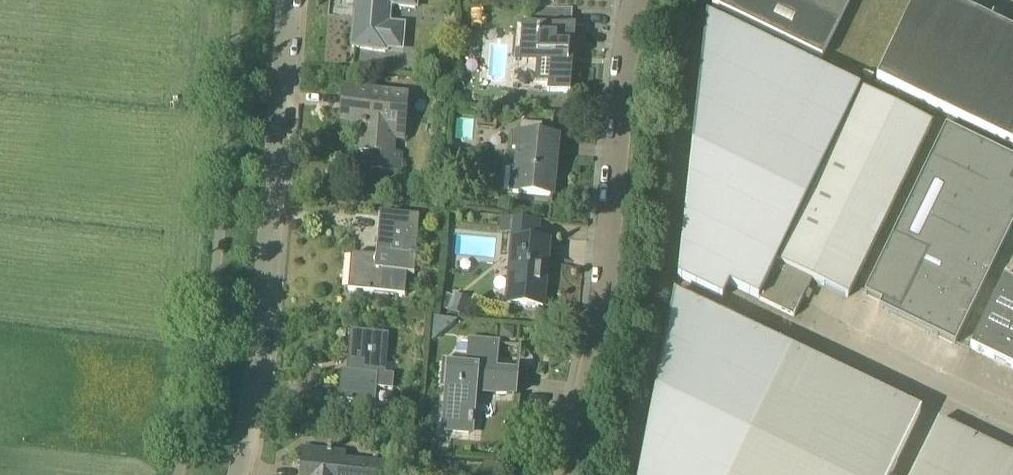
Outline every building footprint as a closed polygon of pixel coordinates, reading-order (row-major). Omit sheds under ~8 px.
[(359,52),(393,55),(397,9),(423,11),(423,0),(351,0),(351,5),(363,6),(359,52)] [(783,0),(716,0),(713,6),(768,32),(783,0)] [(768,32),(823,59),(851,0),(783,0),(768,32)] [(941,0),(916,0),(877,81),(1012,146),(1012,35),(941,0)] [(533,4),(531,23),(522,22),(519,62),(537,63),(535,82),(548,83),(547,92),(570,94),(576,27),(571,27),(573,8),(533,4)] [(848,298),(932,125),(707,16),(678,277),(722,299),(729,285),(794,317),(812,280),(848,298)] [(394,154),(395,141),(403,141),(406,97),(368,94),(363,94),(344,93),(344,94),(343,93),(342,110),(343,110),(343,112),(342,112),(341,124),(342,124),(342,125),(362,126),(361,128),(362,129),(360,152),(372,153),(370,171),(400,173),(402,155),(394,154)] [(955,345),(1009,233),(1012,226),(1012,160),(946,128),(866,294),(883,303),(880,308),(955,345)] [(503,192),(519,193),(519,194),(553,197),(555,177),(550,177),(554,138),(519,135),(516,171),(505,170),(503,192)] [(348,292),(406,296),(407,275),(415,275),(420,217),(380,214),(376,258),(351,256),(351,258),(358,258),(356,291),(349,290),(348,292)] [(549,243),(539,242),(513,239),(507,304),(543,307),(549,243)] [(1010,282),(1005,279),(971,349),(1012,369),(1012,283),(1010,282)] [(465,318),(470,300),(452,295),(452,296),(448,312),(447,313),(465,318)] [(898,463),(897,462),(921,413),(675,295),(639,474),(892,474),(898,463)] [(353,374),(347,373),(342,373),(339,404),(376,406),(377,389),(385,390),(389,335),(350,332),(350,335),(352,335),(352,333),(356,334),(353,374)] [(471,418),(474,393),(515,397),(517,374),(492,372),(494,350),(497,351),(498,344),(470,342),(468,369),(449,368),(443,432),(470,434),(470,426),(472,426),(473,418),(471,418)] [(939,422),(913,474),(1012,474),(1012,457),(939,422)] [(383,465),(346,462),(346,454),(303,451),(301,474),(382,474),(383,465)] [(403,464),(386,464),(386,474),(403,474),(403,464)]
